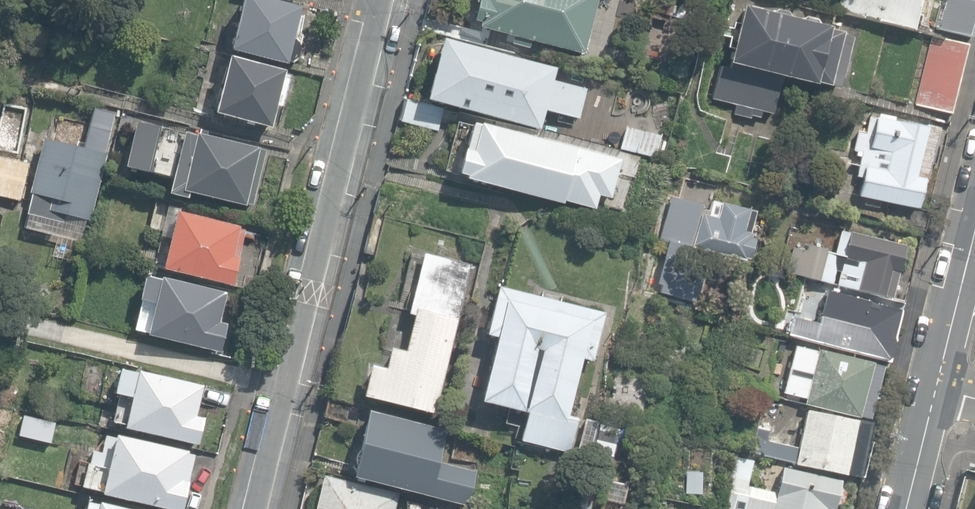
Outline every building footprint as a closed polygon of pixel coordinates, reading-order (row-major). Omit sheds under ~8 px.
[(287,63),(295,60),(298,55),(299,48),(296,41),(293,40),(300,7),(266,0),(242,0),(231,50),(287,63)] [(584,54),(598,0),(475,0),(475,1),(478,2),(474,20),(480,22),(479,28),(514,37),(512,42),(529,46),(531,40),(584,54)] [(840,13),(863,18),(863,17),(878,20),(877,22),(913,30),(920,0),(843,0),(840,13)] [(971,38),(974,23),(974,0),(941,0),(934,29),(971,38)] [(732,114),(750,118),(751,116),(759,118),(761,112),(772,114),(781,76),(827,87),(839,33),(826,30),(827,28),(741,8),(727,69),(720,67),(712,99),(734,105),(732,114)] [(915,104),(951,113),(969,44),(933,35),(915,104)] [(425,100),(541,128),(545,111),(579,119),(586,89),(554,81),(557,67),(440,39),(425,100)] [(215,114),(271,127),(285,69),(228,56),(215,114)] [(399,120),(437,129),(443,108),(404,99),(399,120)] [(46,220),(64,225),(66,215),(90,221),(106,155),(105,154),(115,114),(93,109),(89,123),(59,115),(53,141),(44,139),(26,208),(48,213),(46,220)] [(858,195),(918,208),(935,127),(894,118),(894,116),(880,113),(879,118),(869,116),(865,133),(858,131),(851,164),(857,165),(855,177),(862,178),(858,195)] [(189,192),(252,208),(267,149),(197,132),(197,136),(138,121),(126,166),(173,178),(169,193),(187,198),(189,192)] [(465,179),(564,204),(578,148),(479,123),(479,126),(472,125),(466,150),(463,149),(457,173),(466,175),(465,179)] [(620,150),(654,159),(660,134),(626,126),(620,150)] [(20,201),(29,163),(0,156),(0,196),(20,201)] [(709,211),(701,209),(702,205),(670,197),(659,240),(667,242),(691,248),(743,261),(744,258),(747,259),(752,239),(748,238),(749,234),(747,233),(753,211),(712,201),(709,211)] [(155,199),(148,229),(169,234),(176,203),(155,199)] [(163,269),(232,285),(245,231),(240,229),(241,227),(176,212),(163,269)] [(606,242),(609,227),(595,225),(593,240),(606,242)] [(908,281),(893,277),(902,244),(850,231),(845,252),(827,248),(827,245),(808,240),(807,246),(793,242),(786,268),(831,280),(835,266),(841,267),(838,282),(882,293),(881,296),(903,301),(908,281)] [(697,294),(705,266),(688,262),(691,248),(667,242),(658,285),(660,285),(659,293),(693,301),(695,294),(697,294)] [(362,396),(435,413),(470,263),(422,252),(408,314),(414,316),(406,352),(390,349),(386,369),(369,365),(362,396)] [(146,335),(220,353),(227,324),(219,322),(226,293),(161,277),(160,280),(145,276),(139,301),(153,304),(146,335)] [(520,440),(569,452),(577,420),(567,418),(581,357),(592,360),(603,312),(497,287),(486,334),(497,336),(482,401),(506,407),(502,425),(514,428),(518,410),(526,412),(520,440)] [(786,333),(888,360),(894,338),(888,337),(896,308),(875,302),(874,306),(866,304),(867,299),(826,288),(819,310),(829,313),(826,324),(791,315),(786,333)] [(853,414),(854,412),(865,415),(879,363),(869,360),(869,361),(815,347),(815,349),(793,344),(781,389),(804,395),(802,401),(853,414)] [(130,393),(123,426),(198,441),(203,415),(196,414),(203,382),(137,368),(136,372),(119,368),(114,390),(130,393)] [(324,416),(357,426),(361,407),(329,398),(324,416)] [(351,476),(468,506),(477,471),(469,469),(472,458),(440,450),(446,429),(368,409),(351,476)] [(752,455),(859,477),(870,423),(807,410),(799,447),(787,445),(789,434),(758,427),(752,455)] [(18,435),(50,443),(55,423),(23,415),(18,435)] [(576,453),(589,457),(598,423),(585,420),(576,453)] [(186,448),(113,432),(104,430),(99,449),(91,447),(88,460),(86,459),(81,484),(101,488),(100,491),(180,508),(181,508),(194,451),(186,450),(186,448)] [(836,505),(842,502),(844,491),(839,485),(840,481),(781,467),(775,491),(749,485),(753,462),(733,457),(722,508),(835,508),(836,505)] [(397,494),(322,473),(312,508),(393,508),(397,494)] [(98,498),(97,503),(86,500),(83,508),(145,508),(98,498)]
